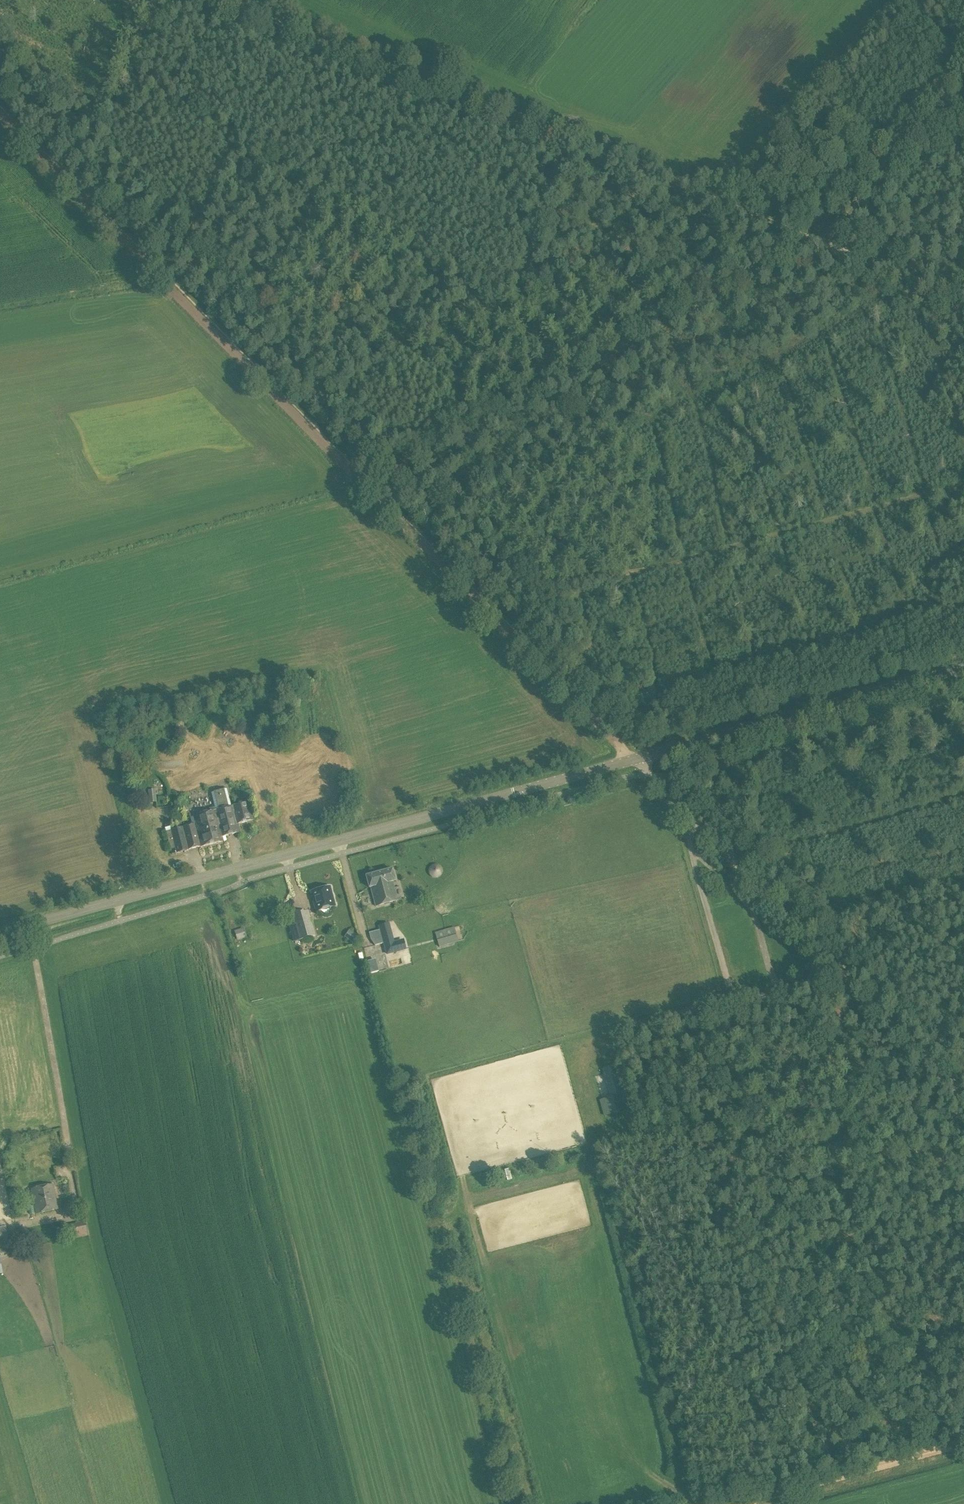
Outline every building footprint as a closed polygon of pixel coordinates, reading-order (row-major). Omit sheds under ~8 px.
[(249,802),(231,806),(227,788),(211,792),(215,807),(210,808),(210,811),(194,815),(197,824),(174,829),(173,825),(165,827),(171,849),(176,848),(177,853),(189,850),(188,849),(200,846),(200,847),(224,841),(222,836),(240,832),(238,823),(253,820),(249,802)] [(150,803),(157,802),(155,789),(148,790),(150,803)] [(398,900),(393,881),(395,881),(392,869),(366,876),(369,888),(371,887),(376,906),(398,900)] [(316,912),(335,906),(330,886),(311,891),(316,912)] [(304,913),(303,910),(296,912),(297,915),(292,916),(298,941),(316,936),(309,911),(304,913)] [(394,941),(389,923),(379,926),(387,955),(406,949),(403,939),(394,941)] [(237,941),(247,938),(243,927),(234,930),(237,941)] [(439,947),(458,942),(454,927),(435,932),(439,947)] [(352,942),(357,935),(349,930),(344,937),(352,942)] [(624,1093),(616,1065),(603,1069),(611,1097),(600,1100),(604,1117),(629,1109),(625,1093),(624,1093)] [(37,1213),(58,1209),(53,1184),(32,1189),(34,1201),(35,1201),(37,1213)] [(9,1195),(18,1193),(17,1186),(8,1187),(9,1195)] [(69,1240),(76,1238),(88,1236),(85,1222),(66,1226),(69,1240)] [(11,1252),(10,1247),(6,1227),(0,1228),(0,1254),(11,1252)]
